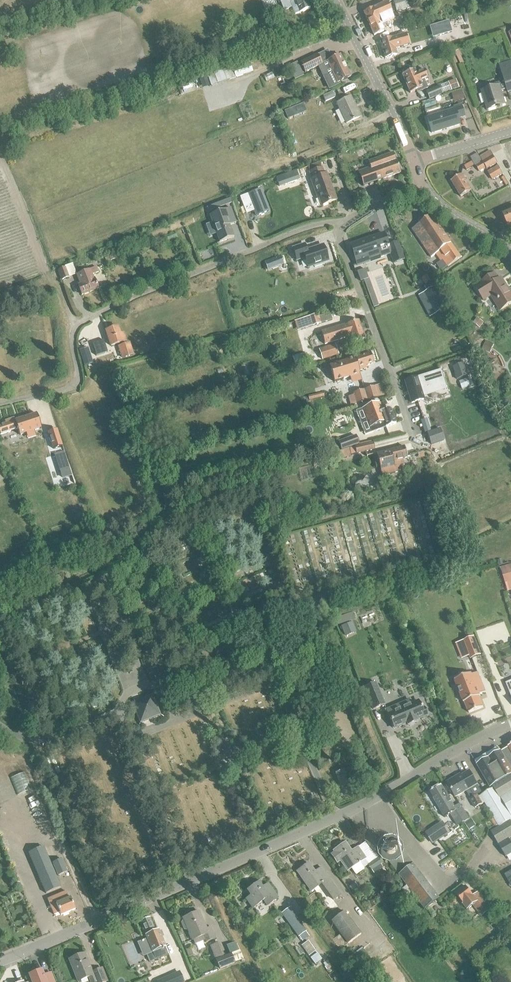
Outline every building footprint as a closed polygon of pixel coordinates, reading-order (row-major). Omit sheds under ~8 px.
[(278,3),(279,3),(283,11),(292,8),(294,14),(299,13),(309,9),(306,0),(277,0),(278,3)] [(409,7),(414,7),(412,0),(393,0),(397,12),(409,8),(409,7)] [(364,13),(374,36),(384,32),(378,20),(391,13),(387,3),(374,9),(364,13)] [(448,21),(436,25),(439,36),(451,32),(448,21)] [(380,42),(385,59),(397,55),(395,50),(409,45),(406,35),(392,39),(392,38),(380,42)] [(454,51),(456,55),(460,65),(463,63),(460,56),(461,55),(458,50),(454,51)] [(300,63),(305,73),(322,65),(317,55),(300,63)] [(332,73),(322,77),(328,90),(339,85),(338,83),(350,77),(340,55),(327,62),(330,68),(331,70),(332,73)] [(508,93),(510,92),(510,61),(499,65),(508,93)] [(224,73),(226,81),(252,73),(250,64),(224,73)] [(409,68),(402,71),(404,75),(402,76),(410,94),(416,91),(417,93),(427,89),(424,80),(428,79),(424,70),(416,73),(415,70),(411,72),(409,68)] [(447,82),(451,91),(459,88),(455,79),(447,82)] [(496,88),(482,92),(487,110),(505,105),(501,91),(507,89),(504,81),(499,83),(494,84),(496,88)] [(425,91),(429,100),(443,94),(439,85),(425,91)] [(451,94),(453,101),(463,98),(461,91),(451,94)] [(332,92),(323,96),(325,102),(335,98),(332,92)] [(336,104),(346,124),(360,117),(350,97),(336,104)] [(458,118),(465,116),(461,105),(454,107),(454,110),(427,118),(432,134),(460,125),(458,118)] [(472,161),(464,166),(467,170),(475,166),(475,167),(476,166),(479,171),(486,168),(487,169),(497,163),(490,150),(479,157),(477,153),(470,157),(472,161)] [(370,168),(358,172),(363,186),(401,173),(396,159),(395,159),(393,153),(387,155),(382,157),(368,162),(370,168)] [(498,166),(488,172),(493,180),(503,174),(498,166)] [(311,180),(318,198),(319,197),(322,205),(335,200),(326,175),(325,175),(322,168),(310,173),(312,179),(311,180)] [(276,177),(279,187),(300,179),(296,170),(276,177)] [(464,178),(466,176),(465,175),(463,175),(451,182),(461,197),(472,190),(464,178)] [(248,195),(240,198),(246,213),(254,211),(256,216),(270,211),(261,190),(248,195)] [(230,208),(209,216),(212,223),(216,234),(219,243),(234,238),(229,225),(236,223),(230,208)] [(508,226),(510,225),(510,210),(503,213),(508,226)] [(412,230),(431,258),(438,253),(448,267),(461,257),(432,216),(412,230)] [(350,246),(357,266),(369,262),(368,259),(380,255),(381,258),(390,254),(393,264),(404,260),(397,243),(388,246),(384,234),(350,246)] [(293,248),(297,260),(303,258),(303,261),(306,260),(308,267),(314,265),(314,267),(322,265),(322,263),(328,261),(323,246),(307,251),(304,244),(293,248)] [(269,261),(264,263),(267,271),(272,269),(269,261)] [(90,270),(77,275),(80,284),(78,285),(81,295),(98,289),(93,277),(92,275),(98,272),(96,267),(90,270)] [(57,270),(61,280),(69,278),(65,268),(57,270)] [(364,270),(357,273),(360,282),(368,279),(364,270)] [(483,282),(476,287),(484,300),(491,295),(501,310),(510,303),(510,295),(510,293),(509,293),(507,290),(508,289),(502,278),(499,280),(495,273),(482,281),(483,282)] [(427,275),(422,278),(425,284),(430,280),(427,275)] [(436,287),(425,293),(436,314),(447,308),(436,287)] [(374,299),(369,300),(373,309),(378,307),(374,299)] [(40,302),(34,303),(36,314),(42,313),(40,302)] [(330,313),(318,316),(320,324),(332,320),(330,313)] [(317,315),(294,321),(297,330),(320,324),(318,316),(317,315)] [(473,323),(479,328),(483,323),(477,318),(473,323)] [(321,332),(325,344),(350,336),(352,343),(364,339),(358,321),(347,324),(321,332)] [(106,331),(110,346),(118,343),(119,346),(119,347),(122,357),(131,354),(128,344),(125,345),(122,334),(119,334),(117,327),(106,331)] [(92,345),(96,357),(107,353),(103,341),(92,345)] [(485,341),(481,349),(489,353),(493,344),(485,341)] [(319,350),(322,359),(338,355),(335,345),(319,350)] [(79,350),(84,366),(92,363),(87,348),(79,350)] [(292,357),(295,367),(309,363),(306,353),(292,357)] [(331,366),(329,366),(333,379),(334,382),(336,381),(344,379),(359,374),(358,371),(366,369),(365,366),(373,364),(370,354),(331,366)] [(419,379),(405,383),(411,403),(423,400),(420,392),(420,391),(443,384),(440,372),(423,378),(419,379)] [(366,391),(369,400),(383,396),(381,386),(366,391)] [(378,402),(362,408),(371,433),(396,424),(391,409),(390,409),(381,412),(378,402)] [(17,430),(19,436),(26,434),(28,439),(35,436),(34,431),(41,429),(37,414),(15,421),(14,419),(5,422),(5,424),(0,426),(0,436),(17,430)] [(247,422),(249,431),(262,428),(260,419),(247,422)] [(427,419),(421,421),(425,433),(431,431),(427,419)] [(48,432),(53,449),(62,446),(57,429),(48,432)] [(340,442),(343,450),(360,445),(357,436),(340,442)] [(356,447),(358,454),(375,450),(374,443),(356,447)] [(381,453),(376,454),(379,468),(381,477),(401,472),(400,466),(404,466),(403,460),(407,459),(405,448),(381,453)] [(349,450),(333,453),(335,461),(351,457),(349,450)] [(69,469),(59,472),(61,479),(71,476),(69,469)] [(506,591),(510,590),(510,564),(499,568),(506,591)] [(352,622),(341,626),(346,636),(356,632),(352,622)] [(463,641),(470,659),(480,655),(473,637),(463,641)] [(479,697),(480,696),(479,695),(485,692),(477,673),(471,675),(471,674),(454,680),(463,703),(464,702),(468,713),(483,707),(479,697)] [(364,687),(373,709),(384,705),(375,683),(364,687)] [(133,703),(140,723),(159,715),(152,696),(133,703)] [(386,711),(393,728),(407,723),(408,725),(416,722),(415,720),(427,715),(424,708),(422,709),(419,701),(411,704),(410,701),(386,711)] [(501,752),(510,768),(510,745),(508,747),(501,752)] [(510,820),(510,818),(510,816),(510,815),(510,811),(500,798),(510,792),(510,768),(501,752),(501,751),(498,753),(497,753),(477,765),(490,787),(492,786),(493,788),(480,795),(499,827),(510,820)] [(342,770),(334,774),(340,788),(348,785),(342,770)] [(455,777),(446,782),(455,797),(455,796),(465,790),(470,799),(474,797),(477,795),(482,792),(477,784),(469,771),(456,778),(455,777)] [(441,785),(429,792),(441,810),(445,817),(450,814),(457,826),(468,819),(460,805),(455,808),(441,785)] [(500,798),(510,811),(510,792),(500,798)] [(470,799),(475,808),(482,804),(477,795),(474,797),(470,799)] [(470,819),(464,823),(468,830),(474,826),(470,819)] [(499,827),(491,832),(498,844),(506,857),(510,854),(510,843),(508,838),(510,837),(510,822),(510,820),(499,827)] [(365,842),(372,851),(380,844),(368,828),(359,834),(365,842)] [(389,858),(390,858),(393,857),(396,855),(397,853),(397,851),(397,848),(397,846),(396,844),(394,843),(393,842),(390,841),(388,841),(386,842),(384,843),(382,844),(381,846),(381,847),(380,849),(380,851),(381,852),(382,854),(383,856),(385,857),(387,858),(389,858)] [(334,853),(331,855),(337,863),(340,861),(347,871),(351,868),(356,875),(364,870),(363,868),(368,865),(378,858),(372,851),(365,842),(357,847),(351,852),(344,843),(333,851),(334,853)] [(61,887),(49,859),(43,847),(29,853),(46,894),(61,887)] [(393,857),(390,858),(387,860),(397,874),(411,865),(401,851),(396,855),(393,857)] [(368,865),(374,874),(382,869),(382,870),(386,868),(382,863),(383,862),(379,857),(378,858),(368,865)] [(53,863),(58,876),(67,872),(62,859),(53,863)] [(308,863),(296,872),(302,879),(310,891),(321,884),(330,897),(332,900),(340,894),(338,892),(329,879),(321,867),(314,872),(308,863)] [(411,865),(397,874),(406,885),(401,889),(410,900),(414,897),(423,909),(438,899),(411,865)] [(247,890),(251,896),(246,899),(252,908),(263,901),(267,906),(277,898),(270,887),(264,891),(258,882),(247,890)] [(349,887),(353,893),(359,889),(355,883),(349,887)] [(462,904),(466,910),(472,905),(481,916),(491,909),(478,892),(473,896),(465,886),(455,894),(463,904),(462,904)] [(60,913),(61,916),(75,910),(70,898),(69,899),(66,893),(66,892),(48,900),(54,915),(60,913)] [(281,914),(298,937),(306,932),(299,922),(289,908),(281,914)] [(331,921),(348,943),(360,934),(344,911),(331,921)] [(188,930),(192,940),(203,936),(205,942),(214,938),(210,928),(205,930),(198,912),(183,919),(184,920),(182,921),(181,923),(183,930),(186,930),(188,930)] [(140,922),(155,960),(168,954),(158,930),(155,931),(150,918),(140,922)] [(308,941),(301,946),(314,964),(321,959),(308,941)] [(235,942),(227,946),(230,954),(234,963),(243,959),(239,950),(235,942)] [(210,946),(216,960),(220,969),(234,963),(230,954),(224,956),(219,943),(210,946)] [(354,956),(363,969),(372,962),(363,949),(354,956)] [(78,981),(88,978),(90,981),(107,981),(102,969),(92,973),(85,954),(69,960),(78,981)] [(51,973),(43,976),(41,971),(41,970),(29,975),(29,976),(31,981),(30,981),(55,981),(51,973)] [(158,981),(183,981),(179,972),(158,981)]
